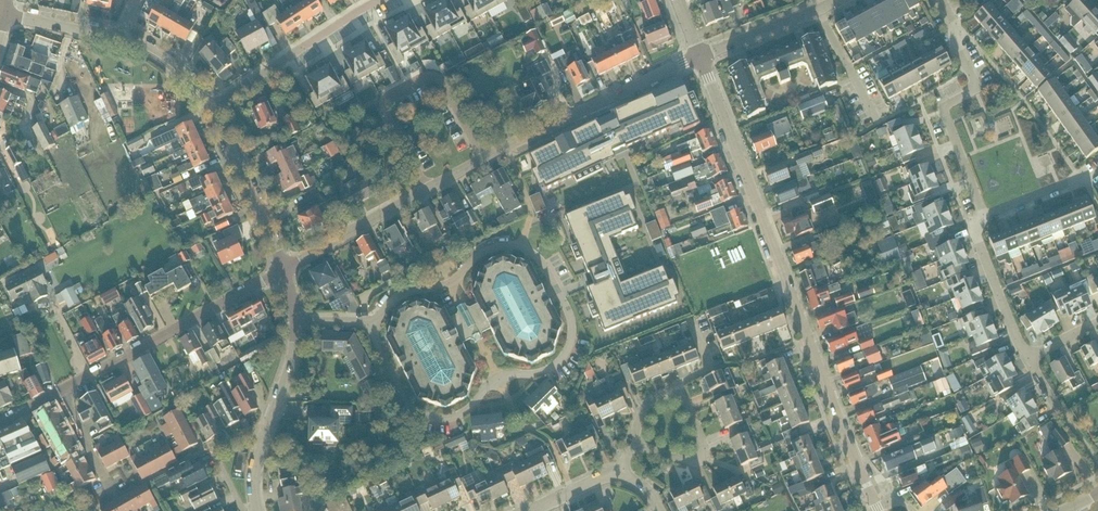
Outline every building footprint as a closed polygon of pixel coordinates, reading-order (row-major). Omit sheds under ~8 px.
[(66,11),(74,11),(75,0),(67,0),(66,11)] [(88,6),(99,8),(100,0),(89,0),(88,6)] [(99,8),(110,10),(112,0),(100,0),(99,8)] [(173,0),(155,0),(154,1),(159,5),(158,8),(157,7),(149,20),(151,22),(150,25),(155,28),(156,25),(158,26),(166,13),(173,0)] [(173,5),(175,7),(170,15),(166,13),(158,26),(164,29),(162,32),(166,34),(181,8),(182,7),(185,0),(176,0),(173,5)] [(214,2),(218,5),(222,9),(230,0),(216,0),(214,2)] [(235,32),(247,54),(269,42),(263,32),(269,29),(253,0),(245,0),(244,0),(256,21),(235,32)] [(283,7),(282,8),(287,15),(295,29),(304,23),(289,0),(279,0),(283,7)] [(305,4),(300,7),(298,3),(300,2),(299,0),(289,0),(304,23),(313,17),(305,4)] [(305,4),(313,17),(314,16),(315,18),(317,18),(321,16),(321,14),(320,12),(322,11),(315,0),(302,0),(305,4)] [(437,5),(436,6),(450,31),(467,22),(460,10),(454,14),(447,0),(438,5),(437,6),(437,5)] [(471,6),(465,10),(471,21),(488,12),(481,0),(467,0),(471,6)] [(488,12),(507,2),(506,0),(481,0),(488,12)] [(651,30),(650,27),(643,30),(644,33),(643,33),(647,43),(644,44),(648,53),(657,49),(657,47),(672,41),(669,34),(667,35),(654,0),(647,3),(656,28),(651,30)] [(729,18),(728,15),(734,13),(733,9),(741,6),(740,3),(746,0),(715,0),(716,4),(701,10),(702,10),(704,16),(702,17),(706,27),(708,26),(708,27),(729,19),(729,18)] [(902,17),(899,18),(889,0),(883,0),(877,3),(889,24),(891,23),(897,20),(901,25),(905,23),(902,17)] [(912,9),(909,10),(903,0),(889,0),(899,18),(902,17),(908,14),(912,19),(916,17),(912,9)] [(912,9),(919,5),(916,0),(903,0),(909,10),(912,9)] [(1096,9),(1088,0),(1087,0),(1084,3),(1081,0),(1077,0),(1066,10),(1073,18),(1071,20),(1071,26),(1073,29),(1081,21),(1082,22),(1096,9)] [(523,1),(515,5),(525,24),(533,19),(523,1)] [(603,7),(607,15),(616,10),(612,2),(603,7)] [(894,29),(891,23),(889,24),(877,3),(866,9),(878,30),(880,29),(886,25),(891,31),(894,29)] [(541,21),(551,16),(547,5),(536,11),(541,21)] [(972,13),(979,10),(976,5),(969,9),(972,13)] [(983,27),(998,14),(990,5),(975,18),(983,27)] [(435,7),(425,12),(432,25),(426,29),(433,40),(450,31),(436,6),(435,6),(435,7)] [(295,29),(287,15),(282,18),(275,7),(266,13),(263,15),(270,27),(277,23),(286,35),(295,29)] [(609,20),(607,15),(603,7),(597,10),(601,18),(603,17),(605,20),(606,19),(607,23),(610,21),(609,20)] [(190,14),(181,8),(166,34),(169,36),(171,33),(177,36),(190,14)] [(883,34),(880,29),(878,30),(866,9),(855,15),(867,36),(869,35),(876,31),(880,36),(883,34)] [(1096,9),(1082,22),(1087,27),(1084,30),(1089,36),(1092,34),(1094,37),(1097,33),(1097,11),(1096,9)] [(570,10),(561,14),(565,21),(567,25),(575,21),(570,10)] [(1027,20),(1031,16),(1027,11),(1022,15),(1027,20)] [(561,13),(549,19),(553,27),(565,21),(561,14),(561,13)] [(1042,13),(1038,16),(1043,22),(1047,19),(1042,13)] [(193,28),(197,21),(192,18),(193,16),(190,14),(177,36),(186,42),(193,28)] [(990,36),(1005,23),(998,14),(983,27),(990,36)] [(872,40),(869,35),(867,36),(855,15),(845,21),(855,40),(856,42),(864,37),(869,42),(872,40)] [(1031,16),(1027,20),(1031,25),(1035,21),(1031,16)] [(588,24),(584,17),(580,19),(584,27),(588,24)] [(922,25),(928,22),(926,17),(919,21),(922,25)] [(398,24),(397,25),(409,46),(412,51),(428,41),(422,29),(416,33),(408,19),(399,25),(398,24)] [(1049,19),(1044,24),(1048,29),(1054,24),(1049,19)] [(846,45),(855,40),(845,21),(835,26),(846,45)] [(998,45),(1013,32),(1005,23),(990,36),(998,45)] [(365,25),(360,28),(364,37),(370,34),(365,25)] [(397,26),(387,31),(394,44),(388,48),(398,65),(404,62),(401,56),(412,51),(409,46),(397,25),(396,25),(397,26)] [(607,28),(614,42),(618,40),(611,26),(607,28)] [(1042,38),(1047,34),(1042,29),(1038,33),(1042,38)] [(533,50),(536,55),(545,51),(536,31),(527,36),(529,41),(524,43),(528,52),(533,50)] [(1006,54),(1021,41),(1013,32),(998,45),(1006,54)] [(916,42),(923,38),(920,33),(913,37),(916,42)] [(500,34),(493,37),(498,46),(504,42),(500,34)] [(837,83),(835,78),(818,34),(793,44),(793,43),(792,43),(792,42),(791,42),(790,42),(790,43),(789,43),(789,44),(789,45),(789,46),(774,52),(773,51),(773,50),(772,50),(771,50),(770,50),(769,51),(769,52),(769,53),(769,54),(758,58),(758,57),(757,56),(756,56),(755,56),(754,57),(753,58),(753,59),(754,60),(729,70),(731,74),(730,74),(729,75),(729,76),(729,77),(729,78),(730,79),(731,79),(732,79),(733,79),(739,94),(738,94),(737,94),(737,95),(737,96),(737,97),(737,98),(738,98),(739,98),(740,98),(745,109),(744,109),(744,110),(743,111),(743,112),(743,113),(744,114),(745,114),(746,114),(747,114),(748,118),(759,114),(761,119),(766,117),(761,104),(764,103),(758,87),(760,81),(775,76),(779,85),(789,81),(785,71),(800,66),(805,68),(812,84),(815,82),(820,95),(828,92),(826,87),(837,83)] [(1047,34),(1042,38),(1046,43),(1051,39),(1047,34)] [(1071,55),(1077,50),(1066,36),(1062,39),(1059,42),(1071,55)] [(220,51),(214,44),(216,43),(211,37),(202,44),(207,50),(200,56),(209,66),(223,55),(234,46),(227,39),(220,45),(223,48),(220,51)] [(632,42),(626,45),(623,38),(619,40),(629,61),(639,57),(632,42)] [(619,66),(629,61),(619,40),(615,42),(618,49),(611,52),(619,66)] [(487,41),(482,44),(487,53),(493,51),(492,49),(487,41)] [(1029,50),(1028,49),(1021,41),(1006,54),(1013,63),(1029,50)] [(355,49),(354,50),(368,76),(385,67),(379,55),(373,58),(365,45),(357,49),(356,50),(355,49)] [(896,53),(902,49),(899,45),(893,48),(896,53)] [(1041,55),(1032,45),(1028,49),(1029,50),(1013,63),(1021,72),(1041,55)] [(226,59),(237,50),(234,46),(223,55),(209,66),(218,77),(232,65),(226,59)] [(1058,56),(1062,52),(1057,46),(1053,50),(1058,56)] [(37,55),(37,57),(25,53),(25,52),(11,47),(8,57),(32,65),(46,70),(49,59),(37,55)] [(611,52),(606,54),(603,47),(598,50),(608,71),(619,66),(611,52)] [(931,54),(941,72),(952,66),(942,48),(931,54)] [(354,51),(344,56),(351,70),(345,73),(352,85),(368,76),(354,50),(353,50),(354,51)] [(472,50),(464,55),(468,61),(475,57),(472,50)] [(598,76),(608,71),(598,50),(595,52),(598,58),(591,61),(598,76)] [(1062,52),(1058,56),(1062,60),(1066,56),(1062,52)] [(879,56),(882,61),(887,58),(884,53),(879,56)] [(855,62),(862,58),(859,54),(853,57),(855,62)] [(930,78),(941,72),(931,54),(921,60),(930,78)] [(462,55),(457,58),(460,64),(466,62),(462,55)] [(581,63),(573,67),(567,55),(553,62),(559,74),(567,71),(575,87),(589,80),(581,63)] [(1048,64),(1041,55),(1021,72),(1029,80),(1044,67),(1048,64)] [(1081,55),(1075,60),(1085,75),(1092,70),(1090,68),(1083,59),(1081,55)] [(875,65),(882,61),(879,56),(872,59),(875,65)] [(43,78),(46,70),(32,65),(8,57),(5,66),(28,74),(29,74),(43,78)] [(292,62),(296,71),(302,69),(298,59),(292,62)] [(911,66),(910,66),(907,60),(904,62),(903,61),(902,61),(900,60),(895,63),(897,67),(898,67),(904,78),(910,89),(920,83),(911,66)] [(920,83),(930,78),(921,60),(911,66),(920,83)] [(544,76),(552,73),(546,61),(539,65),(538,62),(532,65),(532,68),(531,69),(536,80),(544,76)] [(443,65),(437,68),(439,71),(439,72),(443,75),(447,72),(443,65)] [(910,89),(904,78),(898,67),(897,67),(891,70),(890,68),(886,70),(889,77),(890,77),(900,94),(910,89)] [(1037,90),(1052,77),(1044,67),(1029,80),(1037,90)] [(319,73),(318,73),(333,99),(349,90),(343,78),(337,81),(329,68),(320,73),(319,73)] [(27,78),(4,70),(0,80),(0,83),(25,92),(25,90),(36,95),(40,83),(27,78)] [(318,75),(308,80),(315,93),(309,97),(316,109),(333,99),(318,73),(317,74),(318,75)] [(889,100),(900,94),(890,77),(889,77),(879,83),(889,100)] [(526,95),(520,97),(526,109),(532,107),(533,108),(547,101),(537,80),(523,87),(526,95)] [(1045,102),(1062,90),(1055,80),(1038,92),(1045,102)] [(544,149),(529,156),(536,170),(532,172),(539,188),(543,186),(545,191),(572,177),(573,179),(574,178),(601,166),(615,158),(613,153),(625,148),(625,149),(641,142),(653,137),(681,125),(683,132),(700,125),(694,110),(693,110),(688,98),(688,97),(681,82),(651,95),(651,96),(638,102),(626,108),(626,107),(611,114),(610,114),(611,117),(598,123),(597,122),(596,122),(582,129),(571,135),(570,135),(555,142),(556,143),(544,149)] [(1052,111),(1069,100),(1062,90),(1045,102),(1052,111)] [(10,118),(17,100),(11,97),(0,92),(0,114),(10,118)] [(118,115),(114,108),(108,94),(101,97),(111,118),(118,115)] [(88,121),(81,105),(77,97),(68,101),(80,125),(88,121)] [(822,97),(797,106),(803,122),(828,112),(822,97)] [(275,111),(271,113),(268,105),(267,106),(264,99),(255,103),(258,110),(252,112),(261,132),(277,125),(273,117),(277,115),(275,111)] [(1059,121),(1075,109),(1069,100),(1052,111),(1059,121)] [(71,129),(80,125),(68,101),(60,105),(71,129)] [(838,121),(842,119),(838,106),(833,108),(838,121)] [(1066,131),(1082,119),(1075,109),(1059,121),(1066,131)] [(971,115),(964,118),(968,130),(975,128),(971,115)] [(297,126),(292,116),(283,121),(290,137),(300,133),(299,131),(297,126)] [(894,119),(882,121),(884,128),(896,125),(894,119)] [(1073,140),(1089,128),(1082,119),(1066,131),(1073,140)] [(770,133),(751,141),(756,154),(776,147),(773,140),(791,132),(786,120),(768,127),(770,133)] [(55,147),(53,143),(48,134),(43,124),(32,129),(44,152),(55,147)] [(177,131),(151,142),(156,153),(171,146),(177,143),(195,134),(191,124),(177,130),(177,131)] [(918,139),(914,128),(905,131),(903,125),(890,130),(893,137),(895,136),(899,146),(918,139)] [(1080,150),(1096,138),(1089,128),(1073,140),(1080,150)] [(714,139),(711,131),(710,130),(695,135),(697,140),(696,140),(697,142),(694,143),(693,140),(686,143),(687,144),(677,148),(679,153),(688,148),(714,139)] [(48,134),(53,143),(58,140),(54,132),(48,134)] [(199,143),(202,141),(201,138),(198,139),(195,134),(177,143),(171,146),(175,154),(199,143)] [(825,137),(828,143),(835,140),(833,134),(825,137)] [(144,144),(141,137),(125,144),(128,151),(144,144)] [(1080,150),(1087,160),(1097,151),(1097,141),(1096,138),(1080,150)] [(701,149),(702,153),(717,147),(714,139),(688,148),(679,153),(661,161),(662,165),(672,161),(674,169),(691,162),(693,161),(691,154),(697,151),(696,148),(699,147),(700,149),(701,149)] [(914,153),(923,150),(918,139),(899,146),(903,157),(901,158),(904,164),(916,159),(914,153)] [(204,145),(202,142),(202,141),(199,143),(175,154),(172,156),(175,160),(187,155),(189,159),(204,153),(201,147),(204,145)] [(333,143),(324,149),(330,159),(339,154),(333,143)] [(275,150),(264,156),(269,166),(276,163),(279,169),(300,159),(298,156),(297,157),(293,149),(286,152),(284,147),(275,150)] [(6,152),(15,168),(22,164),(14,148),(6,152)] [(809,152),(794,158),(798,168),(799,168),(813,162),(812,159),(814,158),(815,159),(824,156),(820,148),(811,152),(810,153),(809,152)] [(852,153),(854,159),(862,156),(859,150),(852,153)] [(208,163),(204,153),(189,159),(191,164),(188,165),(187,164),(177,169),(180,176),(208,163)] [(691,162),(674,169),(679,181),(689,177),(698,174),(723,164),(720,155),(705,161),(707,165),(706,165),(707,168),(704,169),(703,166),(697,169),(696,169),(694,170),(691,162)] [(377,175),(383,171),(376,158),(369,161),(377,175)] [(135,169),(137,168),(145,164),(142,159),(132,163),(135,169)] [(301,163),(300,159),(279,169),(282,175),(274,178),(277,184),(297,174),(303,171),(300,163),(301,163)] [(876,165),(874,159),(867,162),(869,168),(876,165)] [(933,177),(929,166),(920,169),(918,163),(905,168),(908,175),(910,174),(914,184),(933,177)] [(707,180),(712,178),(727,173),(723,164),(698,174),(700,179),(706,177),(707,180)] [(154,172),(151,165),(140,171),(144,177),(154,172)] [(784,167),(765,174),(770,186),(789,179),(791,184),(803,179),(799,168),(798,168),(786,172),(784,167)] [(646,168),(637,172),(639,177),(648,173),(646,168)] [(2,190),(12,185),(5,169),(0,171),(0,186),(2,190)] [(481,206),(476,197),(490,189),(506,217),(497,221),(501,228),(516,219),(513,213),(521,209),(511,191),(512,188),(503,170),(470,188),(473,194),(466,197),(473,210),(481,206)] [(166,177),(169,184),(177,180),(174,173),(166,177)] [(219,186),(214,176),(210,178),(208,173),(187,182),(192,193),(203,188),(205,193),(219,186)] [(309,180),(308,176),(300,180),(297,174),(277,184),(278,187),(280,186),(283,193),(299,186),(301,192),(312,187),(312,186),(311,183),(309,180)] [(163,189),(156,175),(145,180),(151,195),(163,189)] [(929,191),(938,188),(933,177),(914,184),(910,185),(913,192),(909,194),(913,205),(931,197),(929,191)] [(697,189),(693,179),(693,178),(669,188),(672,198),(697,189)] [(810,190),(806,180),(793,185),(770,194),(775,208),(799,199),(797,195),(810,190)] [(875,183),(879,194),(888,191),(884,180),(875,183)] [(708,199),(733,189),(730,181),(715,186),(717,191),(716,191),(717,193),(714,195),(713,192),(706,194),(708,199)] [(183,184),(178,187),(181,194),(186,191),(183,184)] [(192,210),(223,195),(219,186),(205,193),(207,197),(203,199),(202,197),(189,203),(192,210)] [(712,208),(722,204),(737,198),(733,189),(708,199),(704,201),(694,205),(698,214),(713,208),(712,208)] [(816,192),(801,197),(804,204),(819,198),(816,192)] [(164,193),(157,196),(160,202),(167,199),(164,193)] [(540,194),(529,198),(536,215),(546,210),(540,194)] [(580,211),(565,217),(576,245),(582,260),(583,260),(587,271),(588,274),(589,274),(594,286),(587,289),(589,292),(604,331),(605,332),(677,303),(675,299),(679,297),(673,281),(669,283),(663,268),(621,285),(618,277),(617,277),(613,265),(619,262),(610,240),(638,229),(632,214),(636,213),(630,197),(625,198),(624,194),(596,205),(580,211)] [(814,215),(834,207),(829,194),(809,202),(814,215)] [(228,205),(223,195),(192,210),(195,216),(206,211),(205,210),(212,207),(214,212),(228,205)] [(339,205),(335,198),(324,204),(319,195),(297,207),(302,216),(298,218),(305,233),(324,223),(320,215),(339,205)] [(888,195),(880,198),(882,204),(890,200),(888,195)] [(446,210),(439,214),(445,224),(451,220),(454,224),(456,229),(469,222),(471,227),(477,223),(471,212),(465,215),(454,196),(442,203),(446,210)] [(868,209),(878,205),(875,197),(865,201),(868,209)] [(183,200),(176,203),(185,221),(191,218),(183,200)] [(1093,213),(1089,200),(1077,205),(1084,224),(1094,220),(1097,226),(1097,225),(1097,214),(1096,212),(1093,213)] [(944,204),(935,207),(933,201),(912,209),(919,226),(948,215),(944,204)] [(201,218),(201,219),(204,226),(211,223),(210,221),(217,218),(218,221),(232,215),(228,205),(214,212),(201,218)] [(1074,228),(1084,224),(1077,205),(1066,209),(1074,228)] [(892,207),(884,210),(887,216),(895,213),(892,207)] [(741,210),(726,216),(723,208),(710,213),(714,223),(717,229),(745,219),(741,210)] [(1068,230),(1074,228),(1066,209),(1055,214),(1063,232),(1065,238),(1068,237),(1069,234),(1068,230)] [(437,226),(428,210),(415,217),(419,223),(417,224),(422,233),(429,230),(435,241),(442,238),(436,226),(437,226)] [(657,219),(666,216),(664,210),(655,213),(657,219)] [(788,220),(781,222),(786,235),(794,232),(796,238),(812,232),(804,212),(795,215),(794,214),(787,216),(788,220)] [(1052,236),(1063,232),(1055,214),(1044,218),(1052,236)] [(944,229),(952,226),(948,215),(929,222),(933,233),(931,234),(925,236),(924,238),(927,245),(947,237),(944,229)] [(670,227),(666,216),(657,219),(661,231),(670,227)] [(889,226),(886,216),(885,216),(862,225),(866,236),(879,231),(890,227),(889,226)] [(1041,241),(1052,236),(1044,218),(1033,222),(1041,241)] [(748,227),(745,219),(717,229),(717,230),(712,232),(709,233),(710,236),(713,235),(714,237),(727,232),(728,235),(748,227)] [(173,230),(181,227),(178,220),(170,224),(173,230)] [(229,227),(226,221),(214,226),(217,232),(229,227)] [(655,222),(645,226),(652,242),(662,238),(655,222)] [(1040,241),(1041,241),(1033,222),(1023,226),(1030,245),(1031,249),(1038,247),(1040,248),(1042,247),(1040,241)] [(393,252),(393,251),(403,245),(406,251),(412,248),(398,223),(393,226),(394,229),(384,234),(389,241),(387,242),(389,244),(386,246),(391,253),(393,252)] [(243,239),(237,226),(222,233),(227,242),(221,245),(219,241),(212,244),(222,266),(242,257),(235,242),(243,239)] [(1019,249),(1030,245),(1023,226),(1012,231),(1019,249)] [(693,239),(704,235),(706,234),(704,227),(691,232),(693,239)] [(661,232),(663,236),(674,232),(672,228),(661,232)] [(1008,254),(1019,249),(1012,231),(1001,235),(1008,254)] [(1012,264),(1008,254),(1001,235),(989,239),(997,258),(998,262),(1000,263),(1006,260),(1007,264),(1009,265),(1012,264)] [(356,250),(355,253),(357,256),(359,257),(363,254),(365,258),(367,261),(373,258),(377,265),(383,261),(378,252),(377,252),(369,237),(357,243),(360,248),(356,250)] [(877,243),(885,264),(901,258),(893,237),(877,243)] [(950,245),(947,239),(947,237),(927,245),(930,252),(931,253),(937,251),(940,250),(944,261),(963,253),(959,242),(950,245)] [(457,238),(453,240),(457,248),(462,245),(457,238)] [(445,243),(451,253),(456,250),(450,240),(445,243)] [(185,248),(190,256),(199,251),(194,242),(185,248)] [(821,248),(819,242),(792,252),(796,264),(812,258),(810,253),(821,248)] [(1089,254),(1096,252),(1092,244),(1086,246),(1087,250),(1089,254)] [(683,255),(679,245),(667,250),(671,260),(683,255)] [(907,252),(904,245),(898,248),(901,254),(907,252)] [(44,254),(48,263),(62,257),(58,248),(44,254)] [(1076,251),(1071,253),(1074,260),(1083,257),(1084,256),(1082,252),(1078,254),(1076,251)] [(182,266),(191,261),(186,252),(178,257),(182,266)] [(901,256),(904,265),(913,261),(910,253),(901,256)] [(963,253),(944,261),(940,262),(942,267),(938,269),(937,271),(941,282),(967,272),(964,265),(967,264),(963,253)] [(1063,265),(1074,260),(1071,253),(1064,255),(1066,259),(1061,260),(1063,265)] [(421,271),(429,267),(423,255),(415,259),(421,271)] [(750,255),(736,260),(737,261),(741,271),(754,266),(750,255)] [(525,264),(507,258),(502,257),(484,267),(482,268),(480,272),(474,291),(473,295),(474,298),(478,306),(449,321),(444,311),(416,302),(413,303),(398,311),(395,313),(394,317),(388,336),(386,340),(388,343),(392,351),(396,358),(395,358),(400,368),(401,367),(404,373),(403,373),(408,383),(412,390),(416,398),(422,402),(441,408),(445,409),(448,408),(463,400),(466,399),(467,394),(473,375),(475,371),(473,368),(469,360),(465,353),(466,353),(461,344),(490,329),(495,338),(498,345),(503,353),(504,356),(508,357),(527,363),(532,365),(534,363),(550,355),(552,354),(554,350),(560,331),(561,326),(560,324),(556,315),(552,309),(547,299),(544,293),(530,266),(526,264),(525,264)] [(382,274),(391,269),(386,260),(377,265),(382,274)] [(1052,269),(1063,265),(1061,260),(1050,265),(1052,269)] [(737,261),(724,266),(731,286),(745,281),(741,271),(737,261)] [(828,279),(823,263),(811,267),(812,271),(800,275),(805,291),(816,288),(815,284),(828,279)] [(1078,263),(1069,266),(1072,273),(1081,269),(1078,263)] [(1041,273),(1052,269),(1050,265),(1039,269),(1041,273)] [(311,275),(319,290),(328,285),(336,299),(349,292),(336,269),(330,273),(326,266),(311,275)] [(724,266),(710,271),(718,291),(731,286),(724,266)] [(754,266),(741,271),(745,281),(745,283),(759,278),(754,266)] [(40,301),(40,300),(48,296),(44,286),(46,285),(40,271),(38,271),(37,267),(24,273),(27,279),(23,281),(22,280),(5,288),(12,302),(28,294),(33,304),(40,301)] [(188,281),(192,279),(185,267),(166,278),(163,272),(148,280),(152,286),(145,289),(152,301),(158,297),(157,295),(174,286),(178,294),(191,286),(188,281)] [(1030,278),(1041,273),(1039,269),(1028,273),(1030,278)] [(710,271),(697,276),(705,296),(718,291),(710,271)] [(916,273),(910,275),(917,291),(922,289),(916,273)] [(955,300),(959,299),(978,291),(973,280),(970,281),(968,275),(942,285),(946,293),(948,294),(952,293),(955,300)] [(1042,278),(1046,286),(1052,283),(1048,275),(1042,278)] [(1097,275),(1095,275),(1085,279),(1086,282),(1087,284),(1087,283),(1093,296),(1097,293),(1097,278),(1097,275)] [(399,283),(396,277),(386,283),(388,288),(399,283)] [(1087,298),(1093,296),(1087,283),(1087,284),(1081,286),(1082,289),(1072,293),(1080,312),(1091,307),(1087,298)] [(140,296),(142,295),(146,293),(141,284),(135,287),(140,296)] [(826,306),(825,303),(829,301),(827,296),(840,291),(838,284),(807,295),(812,311),(826,306)] [(80,303),(72,288),(61,294),(65,302),(69,309),(80,303)] [(872,288),(857,293),(860,300),(874,295),(872,288)] [(1014,288),(1007,291),(1010,297),(1016,294),(1014,288)] [(1072,293),(1066,296),(1062,288),(1051,293),(1054,299),(1059,311),(1065,308),(1069,317),(1080,312),(1072,293)] [(114,289),(98,297),(103,305),(118,297),(114,289)] [(767,291),(759,294),(761,299),(767,297),(769,296),(767,291)] [(973,305),(982,302),(978,291),(959,299),(963,309),(960,310),(963,316),(976,311),(973,305)] [(910,292),(902,296),(905,302),(913,298),(910,292)] [(61,294),(55,297),(59,305),(65,302),(61,294)] [(838,309),(855,303),(852,294),(834,300),(838,309)] [(746,299),(748,305),(756,301),(754,296),(746,299)] [(773,312),(767,297),(761,299),(763,305),(767,314),(774,332),(787,327),(780,309),(773,312)] [(143,332),(151,328),(152,329),(155,327),(145,310),(146,309),(139,298),(124,306),(132,319),(141,334),(144,333),(143,332)] [(253,326),(268,318),(258,300),(250,304),(250,303),(237,310),(251,335),(256,332),(253,326)] [(331,305),(335,312),(347,312),(340,300),(331,305)] [(1048,329),(1058,323),(1053,315),(1059,311),(1052,300),(1045,303),(1047,306),(1037,312),(1048,329)] [(728,312),(725,305),(725,304),(719,306),(722,315),(728,312)] [(20,305),(7,309),(10,317),(23,313),(20,305)] [(710,319),(722,315),(719,306),(707,311),(710,319)] [(115,307),(109,310),(112,316),(118,313),(115,307)] [(831,313),(816,319),(820,330),(832,326),(835,334),(849,328),(858,325),(854,314),(845,317),(842,309),(831,313)] [(905,312),(908,321),(916,318),(913,309),(905,312)] [(245,338),(251,335),(237,310),(225,317),(229,323),(222,326),(229,339),(241,332),(245,338)] [(767,314),(759,317),(757,311),(752,313),(761,337),(774,332),(767,314)] [(1037,335),(1048,329),(1037,312),(1027,318),(1026,315),(1020,319),(1027,331),(1033,327),(1037,335)] [(749,342),(761,337),(752,313),(747,315),(749,321),(742,324),(749,342)] [(130,323),(125,326),(122,321),(119,314),(113,318),(116,324),(118,324),(120,328),(119,329),(127,344),(139,338),(130,323)] [(993,328),(988,317),(979,321),(977,315),(964,320),(967,326),(965,327),(970,338),(974,336),(993,328)] [(88,335),(97,331),(90,318),(82,323),(88,335)] [(115,332),(110,334),(106,330),(107,329),(101,318),(95,322),(104,337),(103,338),(104,339),(102,340),(108,351),(110,350),(111,352),(123,346),(115,332)] [(207,327),(202,330),(212,348),(218,345),(222,352),(230,348),(217,324),(208,329),(207,327)] [(749,342),(742,324),(735,327),(734,324),(728,327),(729,330),(736,347),(749,342)] [(729,330),(728,327),(727,325),(714,331),(723,353),(736,347),(729,330)] [(670,329),(673,334),(680,331),(678,326),(670,329)] [(988,343),(997,339),(993,328),(974,336),(976,342),(971,345),(969,347),(969,350),(972,357),(991,349),(988,343)] [(927,330),(918,334),(923,346),(932,342),(927,330)] [(847,346),(857,342),(853,331),(826,341),(831,354),(847,347),(847,346)] [(354,374),(359,382),(373,375),(352,336),(332,336),(332,333),(323,332),(323,352),(343,352),(346,358),(344,359),(352,375),(354,374)] [(193,335),(181,342),(193,364),(200,361),(202,365),(206,363),(212,372),(213,372),(215,378),(221,375),(218,369),(216,365),(209,352),(204,355),(193,335)] [(19,358),(30,355),(24,336),(14,339),(18,352),(16,353),(15,352),(0,356),(0,379),(21,372),(17,359),(19,358)] [(106,357),(95,336),(79,345),(90,365),(106,357)] [(645,339),(647,344),(655,341),(653,336),(645,339)] [(871,338),(859,343),(862,351),(874,347),(871,338)] [(641,347),(647,344),(645,339),(638,342),(641,347)] [(266,341),(256,346),(261,353),(270,348),(266,341)] [(1095,343),(1082,350),(1091,368),(1097,364),(1097,348),(1095,343)] [(679,350),(686,367),(699,362),(692,345),(679,350)] [(922,345),(914,348),(917,355),(924,352),(922,345)] [(183,379),(192,374),(187,365),(183,367),(172,346),(157,354),(170,377),(179,372),(183,379)] [(679,350),(672,353),(670,347),(664,350),(673,372),(686,367),(679,350)] [(882,361),(879,354),(876,347),(864,352),(861,354),(850,358),(835,363),(839,374),(854,369),(852,364),(864,359),(864,360),(866,359),(869,366),(882,361)] [(209,352),(216,365),(221,363),(214,350),(209,352)] [(668,374),(673,372),(664,350),(659,352),(661,357),(654,360),(660,377),(661,380),(669,377),(668,374)] [(944,370),(951,368),(945,351),(939,353),(944,370)] [(245,352),(238,356),(242,363),(249,359),(245,352)] [(1010,366),(1005,355),(996,360),(993,354),(974,364),(977,370),(984,367),(987,366),(992,375),(1010,366)] [(788,373),(787,370),(783,360),(774,364),(772,358),(759,363),(761,370),(766,368),(768,375),(763,377),(765,382),(771,380),(788,373)] [(166,396),(162,390),(165,389),(149,359),(133,367),(144,387),(139,390),(145,400),(152,413),(162,407),(159,400),(166,396)] [(648,383),(641,365),(639,360),(638,360),(634,359),(630,360),(628,365),(626,366),(620,368),(626,382),(632,379),(635,388),(648,383)] [(1085,384),(1079,372),(1073,375),(1065,359),(1051,366),(1061,385),(1069,381),(1073,390),(1085,384)] [(648,383),(660,377),(654,360),(641,365),(648,383)] [(42,386),(51,383),(45,364),(37,367),(42,386)] [(594,376),(589,366),(587,367),(585,374),(587,379),(594,376)] [(1011,387),(1007,381),(1016,376),(1010,366),(992,375),(989,377),(991,382),(986,385),(992,397),(1011,387)] [(864,377),(870,375),(875,372),(873,367),(860,372),(856,373),(841,379),(845,389),(860,383),(859,381),(864,379),(864,377)] [(908,389),(926,382),(920,367),(888,380),(895,398),(909,392),(908,389)] [(878,382),(893,377),(892,376),(895,375),(893,370),(890,371),(890,370),(876,376),(878,382)] [(45,394),(36,377),(29,382),(27,379),(29,378),(25,371),(19,375),(32,400),(45,394)] [(719,395),(733,390),(731,384),(727,386),(721,372),(704,379),(705,384),(703,385),(706,393),(709,392),(709,393),(712,392),(714,397),(719,395)] [(622,381),(619,373),(612,376),(616,384),(622,381)] [(776,393),(793,386),(788,373),(771,380),(774,387),(759,393),(758,392),(753,394),(756,401),(761,399),(776,392),(776,393)] [(253,391),(245,375),(235,380),(240,389),(232,394),(244,417),(257,410),(248,394),(253,391)] [(954,392),(960,389),(953,375),(946,379),(954,392)] [(114,377),(100,385),(103,389),(111,404),(112,403),(122,398),(132,392),(123,377),(116,381),(114,377)] [(747,382),(750,388),(756,385),(753,379),(747,382)] [(611,396),(608,389),(604,380),(598,383),(614,416),(627,409),(623,402),(629,399),(622,386),(616,389),(618,393),(611,396)] [(948,390),(945,380),(937,382),(940,393),(948,390)] [(0,385),(0,383),(0,409),(10,404),(12,403),(10,399),(12,398),(5,383),(0,385)] [(218,387),(222,394),(221,395),(224,401),(213,407),(225,429),(238,422),(232,411),(238,408),(225,383),(224,384),(218,387)] [(535,394),(553,412),(559,407),(551,400),(557,394),(547,383),(535,394)] [(602,422),(614,416),(598,383),(593,385),(597,395),(600,401),(594,405),(592,401),(585,404),(592,417),(598,414),(602,422)] [(872,399),(870,394),(877,391),(875,385),(847,396),(851,407),(867,401),(872,399)] [(376,386),(368,391),(372,398),(380,393),(376,386)] [(781,406),(798,398),(793,386),(776,393),(781,406)] [(737,410),(736,410),(732,398),(736,396),(733,390),(719,395),(722,402),(714,405),(719,417),(737,410)] [(1032,403),(1025,393),(1017,398),(1014,392),(1002,399),(1006,405),(1008,404),(1014,413),(1032,403)] [(86,408),(77,413),(82,422),(90,418),(98,434),(113,426),(96,393),(82,401),(86,408)] [(548,418),(553,412),(535,394),(524,406),(535,416),(540,410),(548,418)] [(908,394),(897,398),(900,405),(910,401),(908,394)] [(189,395),(181,399),(183,404),(192,400),(189,395)] [(140,396),(130,401),(140,419),(150,413),(140,396)] [(804,411),(800,402),(798,398),(781,406),(784,413),(782,413),(784,418),(785,420),(804,411)] [(756,401),(759,408),(764,406),(761,399),(756,401)] [(881,404),(855,414),(859,425),(874,419),(873,416),(884,412),(884,411),(892,408),(890,401),(881,404)] [(956,405),(959,411),(967,407),(964,401),(956,405)] [(1032,403),(1014,413),(1020,423),(1018,425),(1019,427),(1015,430),(1020,439),(1025,436),(1036,429),(1030,418),(1038,413),(1032,403)] [(44,428),(62,418),(56,406),(32,420),(33,421),(30,423),(33,429),(37,428),(35,425),(41,422),(44,428)] [(207,416),(197,421),(207,442),(214,438),(213,437),(220,433),(212,419),(217,416),(212,406),(203,410),(207,416)] [(312,423),(312,422),(311,422),(311,428),(310,428),(310,431),(308,431),(308,440),(310,440),(310,442),(311,442),(311,443),(313,443),(313,445),(323,446),(323,442),(338,443),(338,442),(337,442),(337,440),(338,440),(338,435),(337,435),(337,434),(340,434),(340,433),(339,433),(339,424),(350,425),(351,425),(351,417),(352,417),(352,408),(351,408),(334,408),(333,407),(332,420),(317,419),(317,420),(316,420),(316,423),(312,423)] [(743,414),(741,408),(736,410),(737,410),(719,417),(725,431),(733,427),(735,433),(749,427),(746,421),(742,423),(739,416),(743,414)] [(164,433),(185,421),(179,409),(163,418),(167,425),(161,428),(164,433)] [(809,424),(806,417),(804,411),(785,420),(784,418),(779,420),(782,426),(788,423),(791,430),(781,435),(784,441),(797,435),(795,430),(809,424)] [(551,417),(556,422),(559,418),(555,414),(551,417)] [(486,418),(489,443),(496,442),(495,432),(503,431),(502,416),(486,418)] [(967,416),(961,420),(965,428),(971,424),(967,416)] [(41,444),(68,430),(62,418),(44,428),(47,434),(38,438),(41,444)] [(481,444),(489,443),(486,418),(470,420),(472,435),(480,434),(481,444)] [(762,422),(764,427),(771,424),(769,419),(764,421),(762,422)] [(175,441),(192,433),(185,421),(164,433),(166,438),(172,435),(175,441)] [(41,452),(30,433),(26,425),(24,422),(0,433),(0,471),(41,452)] [(30,423),(26,425),(30,433),(34,431),(33,429),(30,423)] [(895,431),(902,429),(899,423),(893,426),(893,425),(884,429),(884,430),(881,431),(879,426),(863,432),(868,443),(895,431)] [(1050,423),(1039,430),(1049,447),(1048,447),(1052,456),(1044,460),(1047,466),(1044,468),(1050,480),(1053,478),(1055,481),(1072,473),(1061,451),(1060,452),(1059,450),(1062,448),(1069,443),(1059,429),(1056,431),(1050,423)] [(576,439),(584,456),(596,450),(592,442),(598,439),(592,426),(586,429),(588,433),(576,439)] [(754,440),(750,442),(747,436),(751,434),(749,427),(735,433),(738,439),(730,443),(735,455),(757,446),(754,440)] [(960,429),(951,433),(955,441),(964,438),(960,429)] [(56,451),(74,441),(68,430),(41,444),(45,450),(54,445),(56,451)] [(900,442),(898,438),(895,431),(868,443),(872,454),(900,442)] [(173,451),(176,456),(198,444),(192,433),(175,441),(179,448),(173,451)] [(584,456),(576,439),(573,433),(568,435),(571,441),(563,445),(561,441),(555,444),(561,457),(567,454),(571,462),(584,456)] [(129,457),(127,454),(117,435),(113,438),(116,443),(109,447),(117,463),(129,457)] [(800,442),(799,439),(797,435),(784,441),(786,447),(791,445),(794,452),(788,454),(790,460),(796,457),(796,458),(813,451),(808,438),(800,442)] [(908,446),(920,441),(918,435),(905,441),(908,446)] [(513,447),(521,446),(519,438),(511,439),(513,447)] [(931,439),(881,459),(886,473),(917,461),(914,454),(922,451),(924,455),(936,450),(931,439)] [(453,440),(443,444),(446,450),(456,446),(453,440)] [(978,440),(971,442),(973,449),(980,447),(978,440)] [(60,457),(51,461),(54,467),(80,453),(74,441),(56,451),(60,457)] [(153,447),(165,468),(177,462),(168,446),(161,450),(158,444),(153,447)] [(436,453),(443,449),(441,444),(433,448),(436,453)] [(474,444),(469,449),(473,453),(478,448),(474,444)] [(117,463),(109,447),(102,451),(99,445),(94,448),(106,469),(117,463)] [(757,461),(754,453),(759,451),(757,446),(735,455),(740,468),(748,465),(751,471),(764,465),(762,459),(757,461)] [(153,474),(165,468),(153,447),(149,449),(151,455),(145,458),(153,474)] [(962,461),(971,457),(967,447),(958,450),(962,461)] [(525,464),(524,464),(533,483),(547,476),(543,467),(553,462),(548,451),(544,454),(541,449),(526,456),(529,462),(525,464)] [(801,470),(819,464),(813,451),(796,458),(801,470)] [(153,474),(145,458),(138,462),(135,456),(130,459),(142,480),(153,474)] [(1023,456),(1006,466),(1010,473),(999,479),(1003,486),(995,490),(1002,504),(1010,500),(1012,504),(1028,496),(1018,476),(1019,476),(1030,470),(1023,456)] [(18,486),(49,473),(43,457),(11,470),(18,486)] [(83,457),(57,471),(60,477),(69,473),(71,478),(89,468),(83,457)] [(404,464),(407,472),(413,469),(410,461),(404,464)] [(165,476),(162,478),(166,485),(169,483),(170,485),(181,479),(186,489),(205,479),(199,466),(191,470),(188,464),(165,476)] [(524,464),(516,468),(514,464),(503,469),(509,483),(515,480),(520,489),(533,483),(524,464)] [(774,467),(777,474),(782,472),(779,464),(774,467)] [(824,476),(820,466),(819,464),(801,470),(797,471),(805,491),(818,485),(816,479),(824,476)] [(405,472),(402,465),(395,468),(398,475),(405,472)] [(926,473),(924,466),(902,475),(903,476),(898,478),(902,487),(917,482),(915,475),(917,475),(918,476),(926,473)] [(75,484),(66,488),(70,494),(96,480),(89,468),(71,478),(75,484)] [(347,474),(346,475),(347,478),(349,477),(356,474),(354,469),(347,473),(347,474)] [(455,469),(445,474),(449,481),(437,487),(446,506),(460,499),(452,483),(460,480),(455,469)] [(503,486),(509,483),(503,469),(497,472),(499,476),(485,483),(494,501),(508,495),(503,486)] [(923,507),(945,491),(948,496),(966,483),(956,469),(944,478),(943,477),(940,479),(939,478),(929,486),(925,481),(911,492),(923,507)] [(760,470),(753,473),(756,479),(763,476),(760,470)] [(49,493),(59,489),(52,473),(42,478),(49,493)] [(147,480),(151,490),(164,484),(159,475),(147,480)] [(284,488),(296,486),(294,475),(282,477),(284,488)] [(376,478),(380,486),(386,483),(382,475),(376,478)] [(471,476),(462,481),(466,491),(471,501),(477,499),(481,508),(494,501),(485,483),(477,487),(471,476)] [(738,479),(725,485),(737,508),(743,505),(740,499),(746,496),(748,500),(754,497),(748,484),(741,486),(738,479)] [(683,488),(682,488),(693,510),(699,508),(696,503),(703,499),(705,503),(710,501),(711,500),(705,488),(700,490),(696,482),(683,488)] [(772,488),(775,495),(784,491),(780,484),(772,488)] [(157,507),(145,485),(133,492),(143,508),(149,504),(152,509),(153,509),(154,510),(160,510),(157,507)] [(710,502),(715,510),(723,510),(721,507),(734,502),(725,485),(712,490),(716,498),(711,500),(710,501),(711,501),(710,502)] [(821,491),(818,485),(805,491),(807,497),(814,494),(817,501),(813,503),(816,508),(837,499),(832,487),(821,491)] [(209,487),(197,493),(194,488),(178,496),(182,502),(188,499),(193,510),(196,510),(216,501),(209,487)] [(446,506),(437,487),(423,493),(421,489),(415,492),(422,506),(428,503),(432,510),(434,510),(446,506)] [(668,505),(671,510),(679,510),(685,508),(687,510),(693,510),(682,488),(670,494),(674,502),(668,505)] [(988,504),(983,488),(975,491),(977,499),(963,504),(961,499),(964,497),(960,491),(941,504),(946,510),(954,504),(955,506),(957,510),(982,510),(981,507),(988,504)] [(297,498),(302,497),(301,489),(283,492),(285,500),(278,502),(280,510),(299,510),(297,498)] [(0,505),(12,500),(8,492),(0,496),(0,505)] [(143,508),(133,492),(122,498),(130,510),(137,510),(143,508)] [(422,506),(415,492),(409,495),(411,499),(398,505),(401,510),(417,510),(416,509),(422,506)] [(122,498),(111,505),(115,510),(130,510),(122,498)] [(837,499),(816,508),(815,508),(816,510),(842,510),(837,499)]
